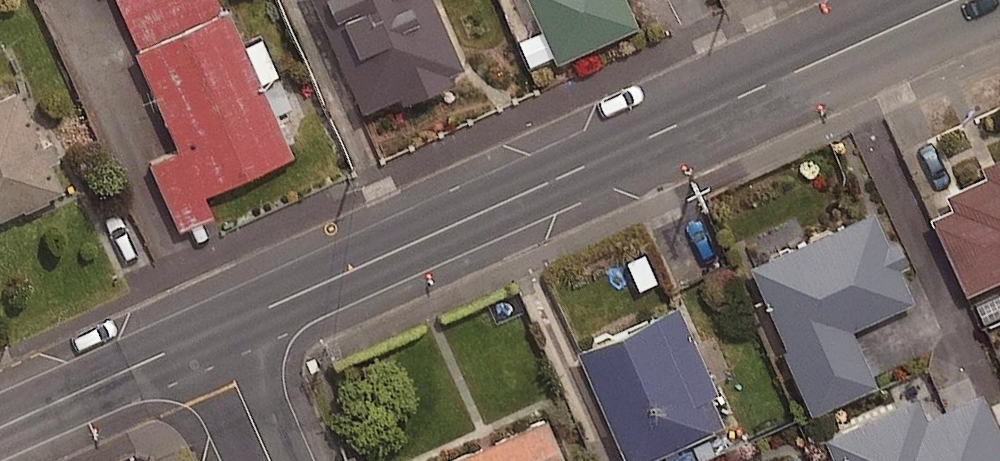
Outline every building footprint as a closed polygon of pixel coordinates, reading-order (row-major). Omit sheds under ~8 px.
[(439,0),(315,0),(361,105),(465,59),(439,0)] [(556,57),(638,21),(628,0),(531,0),(556,57)] [(229,4),(138,45),(203,192),(295,151),(229,4)] [(64,185),(20,83),(0,92),(0,213),(64,185)] [(974,159),(979,168),(940,186),(947,200),(926,210),(961,288),(999,270),(999,147),(974,159)] [(867,202),(744,257),(810,404),(871,376),(847,322),(908,295),(867,202)] [(652,305),(571,341),(623,458),(704,422),(652,305)] [(818,430),(832,460),(999,460),(999,435),(978,385),(921,409),(912,389),(818,430)] [(428,460),(563,460),(540,410),(428,460)] [(793,450),(768,460),(798,460),(793,450)]
